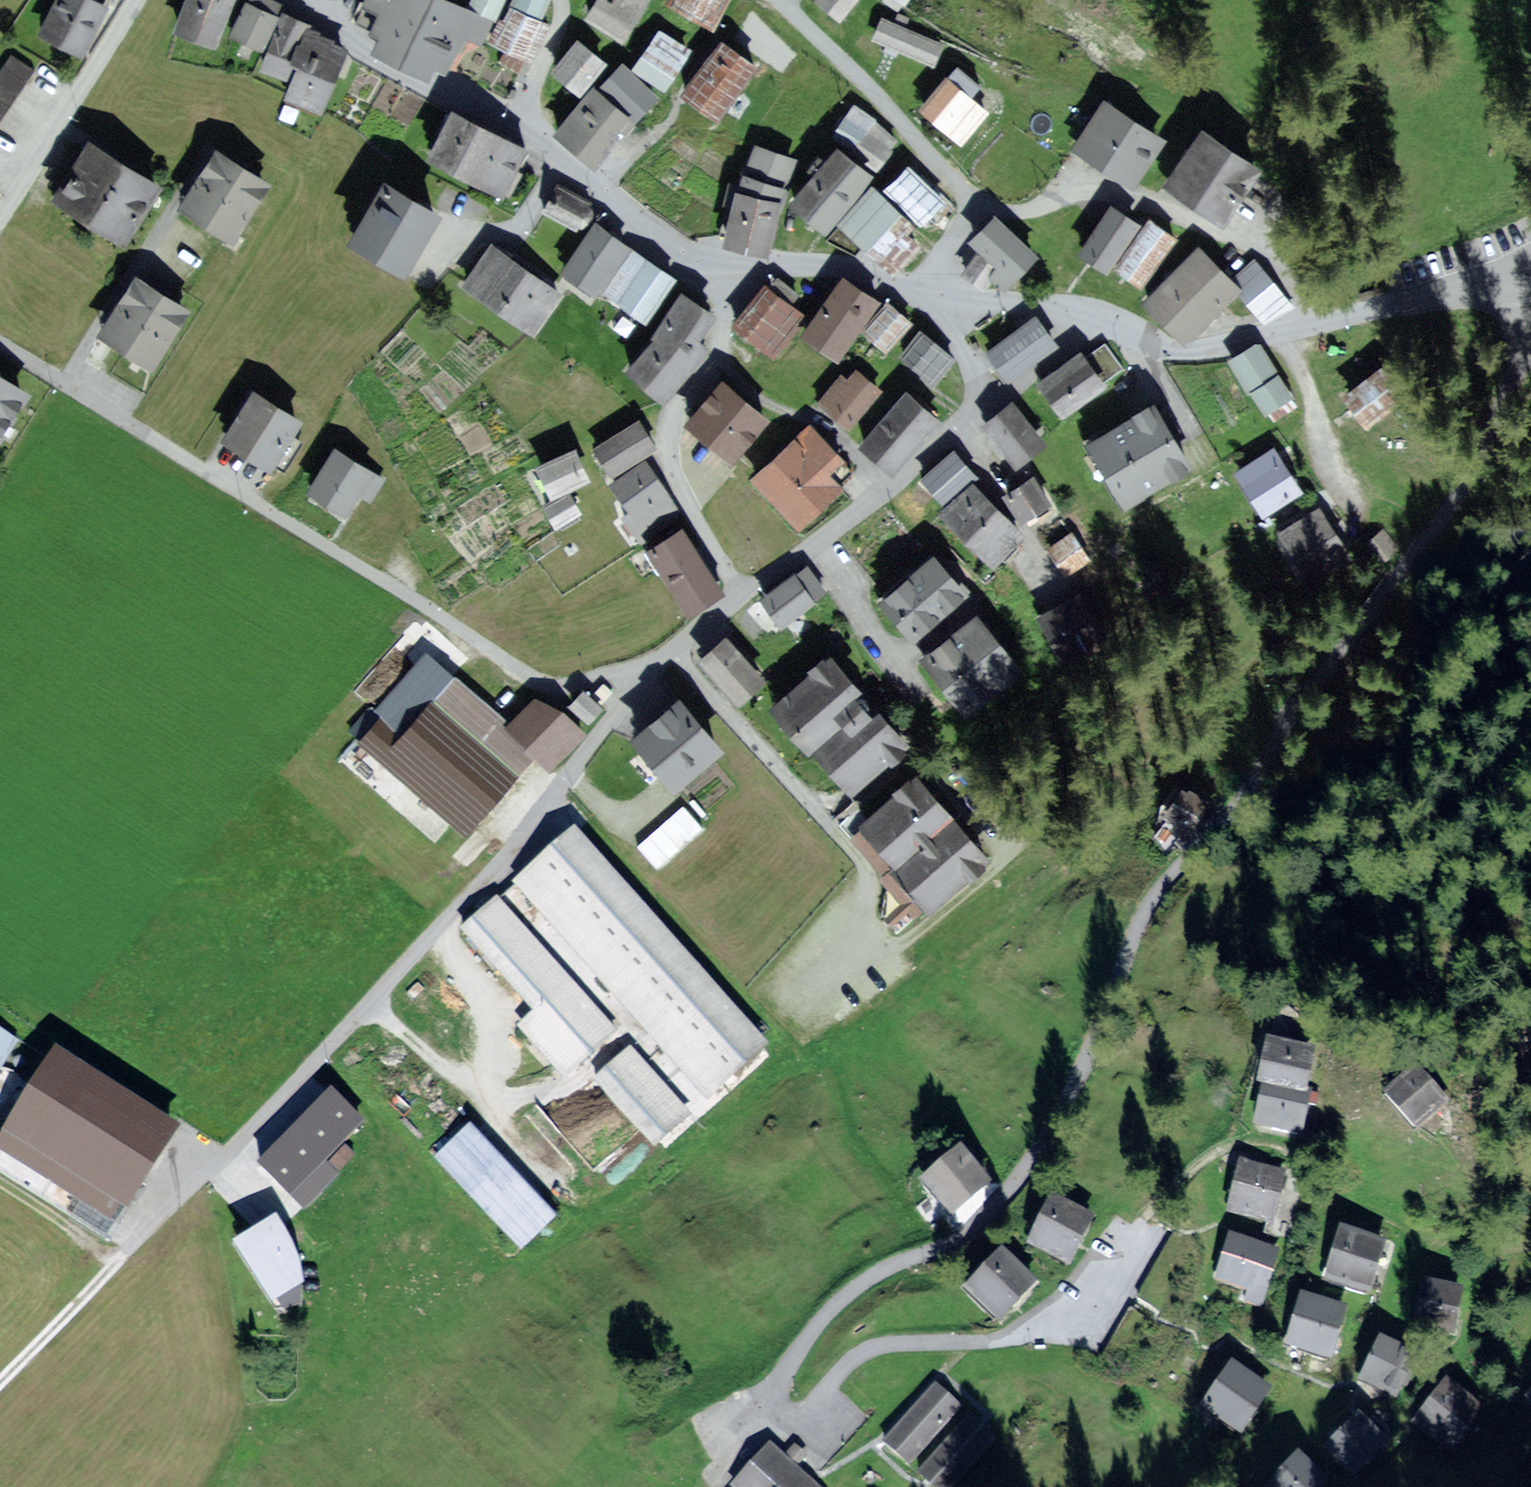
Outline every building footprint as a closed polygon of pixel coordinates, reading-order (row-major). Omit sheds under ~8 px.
[(98,0),(51,0),(35,32),(79,55),(99,17),(106,4),(98,0)] [(167,28),(210,45),(229,0),(178,0),(167,28)] [(268,0),(241,0),(223,34),(254,51),(279,6),(268,0)] [(456,0),(358,0),(354,8),(370,15),(363,30),(360,37),(427,66),(431,59),(446,66),(460,35),(480,43),(493,16),(456,0)] [(493,12),(497,2),(499,0),(467,0),(493,12)] [(504,5),(534,19),(540,7),(543,0),(507,0),(504,5)] [(584,18),(624,42),(640,15),(649,0),(595,0),(584,18)] [(677,9),(706,25),(720,0),(659,0),(677,9)] [(840,20),(855,0),(814,0),(832,14),(840,20)] [(534,19),(504,5),(491,33),(486,43),(526,62),(544,24),(534,19)] [(882,19),(876,33),(932,59),(939,44),(882,19)] [(297,30),(280,21),(262,56),(279,65),(297,30)] [(349,45),(305,24),(286,63),(293,66),(277,100),(315,118),(349,45)] [(692,45),(659,25),(632,65),(665,86),(679,65),(692,45)] [(761,65),(724,36),(715,48),(680,91),(717,120),(761,65)] [(602,61),(574,40),(549,73),(560,82),(577,94),(602,61)] [(8,56),(0,68),(0,120),(11,103),(32,71),(8,56)] [(658,93),(621,58),(598,82),(635,117),(647,104),(658,93)] [(981,103),(947,75),(919,110),(962,144),(989,109),(981,103)] [(634,119),(593,82),(553,128),(594,164),(621,134),(634,119)] [(875,123),(852,105),(844,117),(830,134),(853,152),(875,123)] [(527,146),(447,106),(422,158),(502,197),(527,146)] [(1159,145),(1106,110),(1093,130),(1078,152),(1132,187),(1159,145)] [(899,140),(875,123),(853,152),(877,169),(889,153),(899,140)] [(796,148),(758,138),(745,186),(784,196),(787,183),(796,148)] [(1256,175),(1201,140),(1187,161),(1170,187),(1225,222),(1256,175)] [(121,160),(94,142),(59,194),(123,237),(159,185),(121,160)] [(871,173),(834,142),(786,200),(822,230),(835,214),(871,173)] [(266,182),(217,150),(181,205),(229,237),(266,182)] [(943,199),(906,162),(882,186),(919,223),(931,211),(943,199)] [(745,186),(736,183),(721,238),(769,251),(784,196),(745,186)] [(590,204),(558,187),(552,199),(544,213),(576,230),(578,226),(582,228),(587,226),(593,217),(592,211),(588,209),(590,204)] [(910,225),(870,187),(834,224),(860,249),(874,262),(903,232),(910,225)] [(387,190),(357,242),(406,269),(435,218),(387,190)] [(1092,256),(1107,266),(1135,223),(1109,206),(1081,249),(1092,256)] [(1037,253),(994,213),(969,240),(984,254),(1012,280),(1037,253)] [(1173,235),(1148,219),(1128,250),(1113,275),(1125,283),(1138,290),(1173,235)] [(613,234),(595,222),(562,268),(596,291),(628,245),(613,234)] [(903,232),(874,262),(884,272),(894,281),(923,251),(903,232)] [(551,283),(488,239),(459,282),(532,332),(561,290),(551,283)] [(671,275),(633,247),(601,290),(627,308),(640,318),(671,275)] [(974,253),(970,251),(957,271),(968,278),(981,286),(994,266),(974,253)] [(1228,295),(1183,252),(1144,294),(1189,337),(1209,316),(1228,295)] [(1296,304),(1258,257),(1227,282),(1246,305),(1265,329),(1296,304)] [(155,287),(137,276),(101,334),(151,365),(187,307),(155,287)] [(875,301),(838,277),(835,282),(797,339),(834,363),(875,301)] [(801,309),(767,284),(735,327),(744,334),(769,352),(801,309)] [(715,313),(679,286),(612,373),(660,408),(697,359),(705,348),(695,340),(715,313)] [(910,321),(886,299),(859,329),(871,340),(883,351),(910,321)] [(1048,336),(1027,308),(976,346),(987,360),(997,374),(1048,336)] [(954,358),(918,331),(897,358),(911,368),(933,385),(954,358)] [(1077,360),(1072,353),(1056,366),(1030,386),(1055,418),(1119,369),(1099,343),(1088,352),(1077,360)] [(1262,347),(1228,366),(1259,423),(1293,404),(1276,373),(1262,347)] [(878,388),(848,362),(814,400),(844,426),(878,388)] [(1386,368),(1351,396),(1359,406),(1368,418),(1403,390),(1386,368)] [(24,386),(0,371),(0,423),(24,386)] [(768,414),(723,378),(709,395),(684,426),(729,462),(768,414)] [(302,420),(250,388),(240,404),(218,440),(270,472),(302,420)] [(938,420),(907,392),(859,444),(890,473),(938,420)] [(1169,427),(1149,397),(1078,443),(1119,504),(1189,458),(1169,427)] [(1042,444),(1008,400),(977,424),(1012,467),(1042,444)] [(656,449),(638,419),(588,448),(596,462),(606,478),(656,449)] [(836,456),(806,423),(744,478),(790,530),(840,486),(823,467),(836,456)] [(381,479),(324,447),(297,495),(338,518),(352,494),(367,502),(381,479)] [(577,467),(569,449),(527,466),(541,498),(583,481),(577,467)] [(975,476),(956,451),(922,478),(940,503),(975,476)] [(1264,514),(1299,493),(1275,454),(1241,475),(1264,514)] [(654,483),(639,463),(608,485),(627,510),(618,517),(638,544),(678,515),(654,483)] [(1051,501),(1032,472),(1004,491),(1023,520),(1051,501)] [(1022,539),(972,489),(944,517),(993,567),(1022,539)] [(577,503),(570,491),(541,507),(554,532),(584,517),(577,503)] [(1276,530),(1307,581),(1350,555),(1320,504),(1276,530)] [(708,565),(680,523),(643,548),(688,614),(724,589),(708,565)] [(1382,527),(1362,543),(1380,566),(1400,550),(1382,527)] [(1088,560),(1071,536),(1049,552),(1066,576),(1088,560)] [(973,591),(933,544),(873,595),(913,642),(973,591)] [(823,597),(805,570),(764,598),(773,611),(782,624),(823,597)] [(1088,617),(1066,580),(1030,601),(1052,638),(1088,617)] [(974,613),(925,651),(966,704),(1015,665),(974,613)] [(746,659),(726,637),(699,661),(739,706),(767,681),(746,659)] [(453,677),(427,655),(364,732),(431,786),(423,797),(467,833),(480,817),(516,773),(431,704),(453,677)] [(854,686),(827,659),(771,715),(845,788),(873,760),(901,733),(854,686)] [(603,703),(586,685),(568,701),(586,719),(594,712),(603,703)] [(724,746),(678,692),(660,707),(626,735),(672,790),(724,746)] [(582,736),(539,693),(502,731),(544,773),(569,748),(582,736)] [(955,827),(915,777),(860,822),(936,916),(992,871),(955,827)] [(1202,805),(1174,785),(1157,810),(1184,829),(1193,818),(1202,805)] [(765,1040),(575,830),(518,881),(708,1092),(765,1040)] [(616,1029),(498,899),(467,928),(540,1009),(522,1025),(566,1073),(616,1029)] [(1315,1047),(1273,1038),(1264,1078),(1306,1087),(1315,1047)] [(687,1111),(630,1048),(598,1078),(655,1140),(687,1111)] [(51,1062),(0,1144),(0,1147),(118,1220),(135,1193),(170,1136),(51,1062)] [(1389,1095),(1413,1120),(1438,1097),(1414,1072),(1389,1095)] [(1297,1127),(1306,1087),(1264,1078),(1254,1117),(1297,1127)] [(366,1121),(330,1085),(251,1165),(287,1201),(303,1217),(346,1173),(330,1157),(366,1121)] [(509,1168),(464,1124),(430,1158),(523,1248),(556,1214),(509,1168)] [(992,1181),(960,1143),(918,1178),(951,1216),(972,1198),(992,1181)] [(1291,1168),(1234,1156),(1222,1209),(1279,1221),(1291,1168)] [(1091,1215),(1053,1195),(1030,1239),(1068,1259),(1080,1237),(1091,1215)] [(281,1223),(275,1215),(232,1243),(269,1305),(304,1284),(300,1261),(293,1243),(281,1223)] [(1382,1240),(1343,1228),(1328,1276),(1367,1289),(1382,1240)] [(1276,1250),(1234,1236),(1220,1276),(1262,1290),(1276,1250)] [(1034,1280),(1003,1249),(968,1284),(1000,1315),(1015,1299),(1034,1280)] [(1426,1278),(1419,1320),(1452,1325),(1459,1283),(1426,1278)] [(1343,1308),(1302,1294),(1288,1340),(1328,1353),(1343,1308)] [(1411,1355),(1379,1340),(1362,1376),(1393,1391),(1411,1355)] [(1269,1386),(1234,1362),(1206,1403),(1240,1426),(1269,1386)] [(1446,1379),(1422,1407),(1453,1432),(1476,1405),(1446,1379)] [(911,1460),(957,1408),(935,1388),(929,1395),(889,1440),(911,1460)] [(1383,1435),(1359,1412),(1332,1440),(1356,1463),(1383,1435)] [(992,1438),(970,1418),(924,1470),(943,1486),(948,1486),(992,1438)] [(771,1440),(726,1486),(821,1486),(789,1456),(771,1440)] [(1272,1483),(1277,1486),(1317,1486),(1324,1478),(1298,1455),(1272,1483)]
